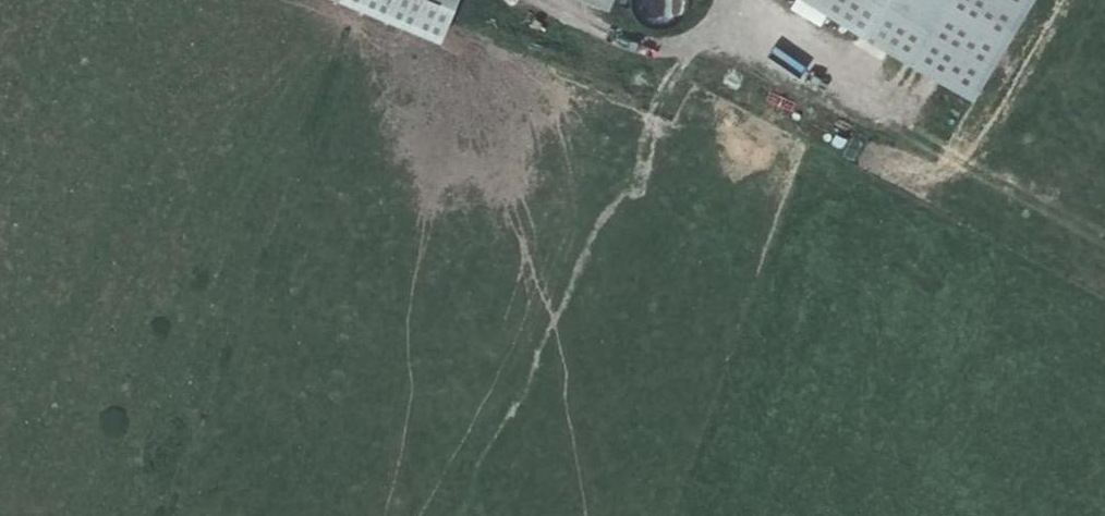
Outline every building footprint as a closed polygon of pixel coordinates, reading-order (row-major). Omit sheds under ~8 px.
[(530,3),(611,40),(629,0),(532,0),(530,3)] [(924,65),(966,0),(824,0),(924,65)]
